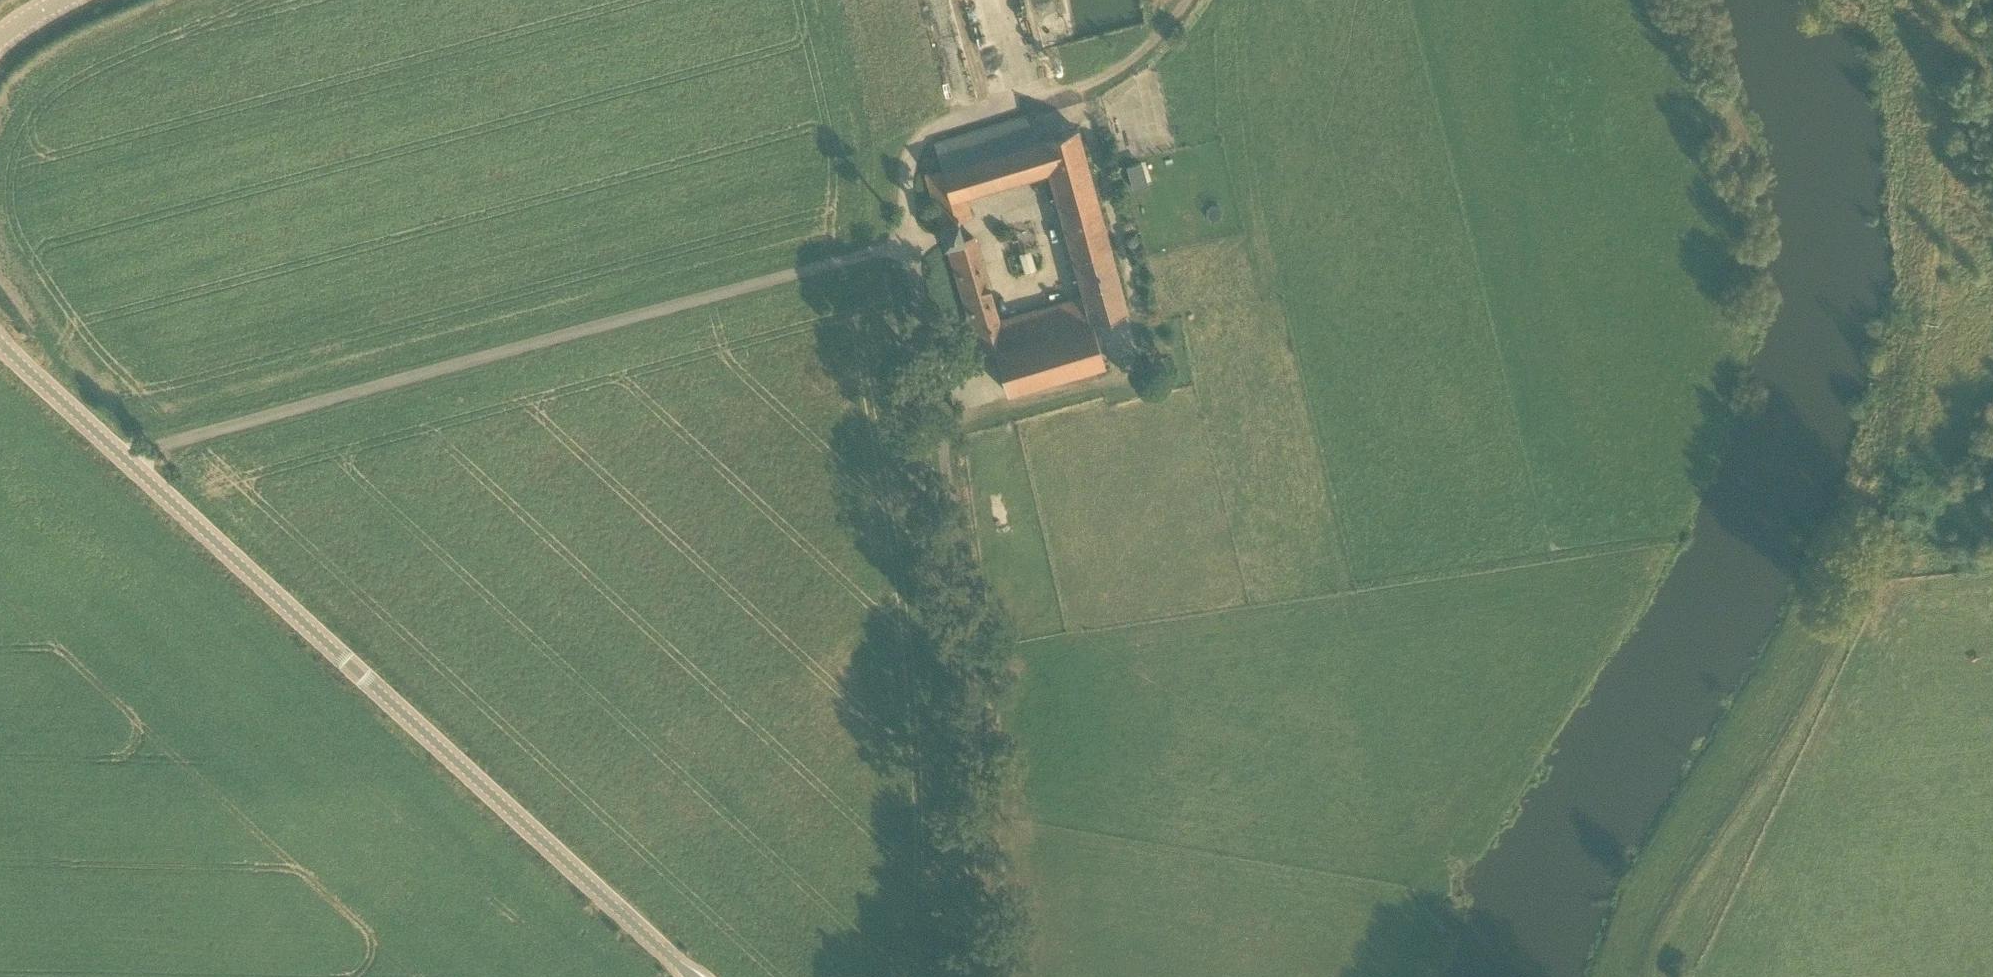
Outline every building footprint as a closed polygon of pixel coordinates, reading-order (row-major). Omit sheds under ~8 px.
[(1076,129),(1040,139),(1034,116),(935,145),(942,169),(926,174),(941,226),(970,218),(963,195),(1050,169),(1086,298),(1001,325),(975,235),(948,245),(979,354),(995,350),(1007,392),(1106,363),(1093,321),(1127,312),(1076,129)] [(1130,186),(1146,185),(1143,161),(1127,163),(1130,186)]
